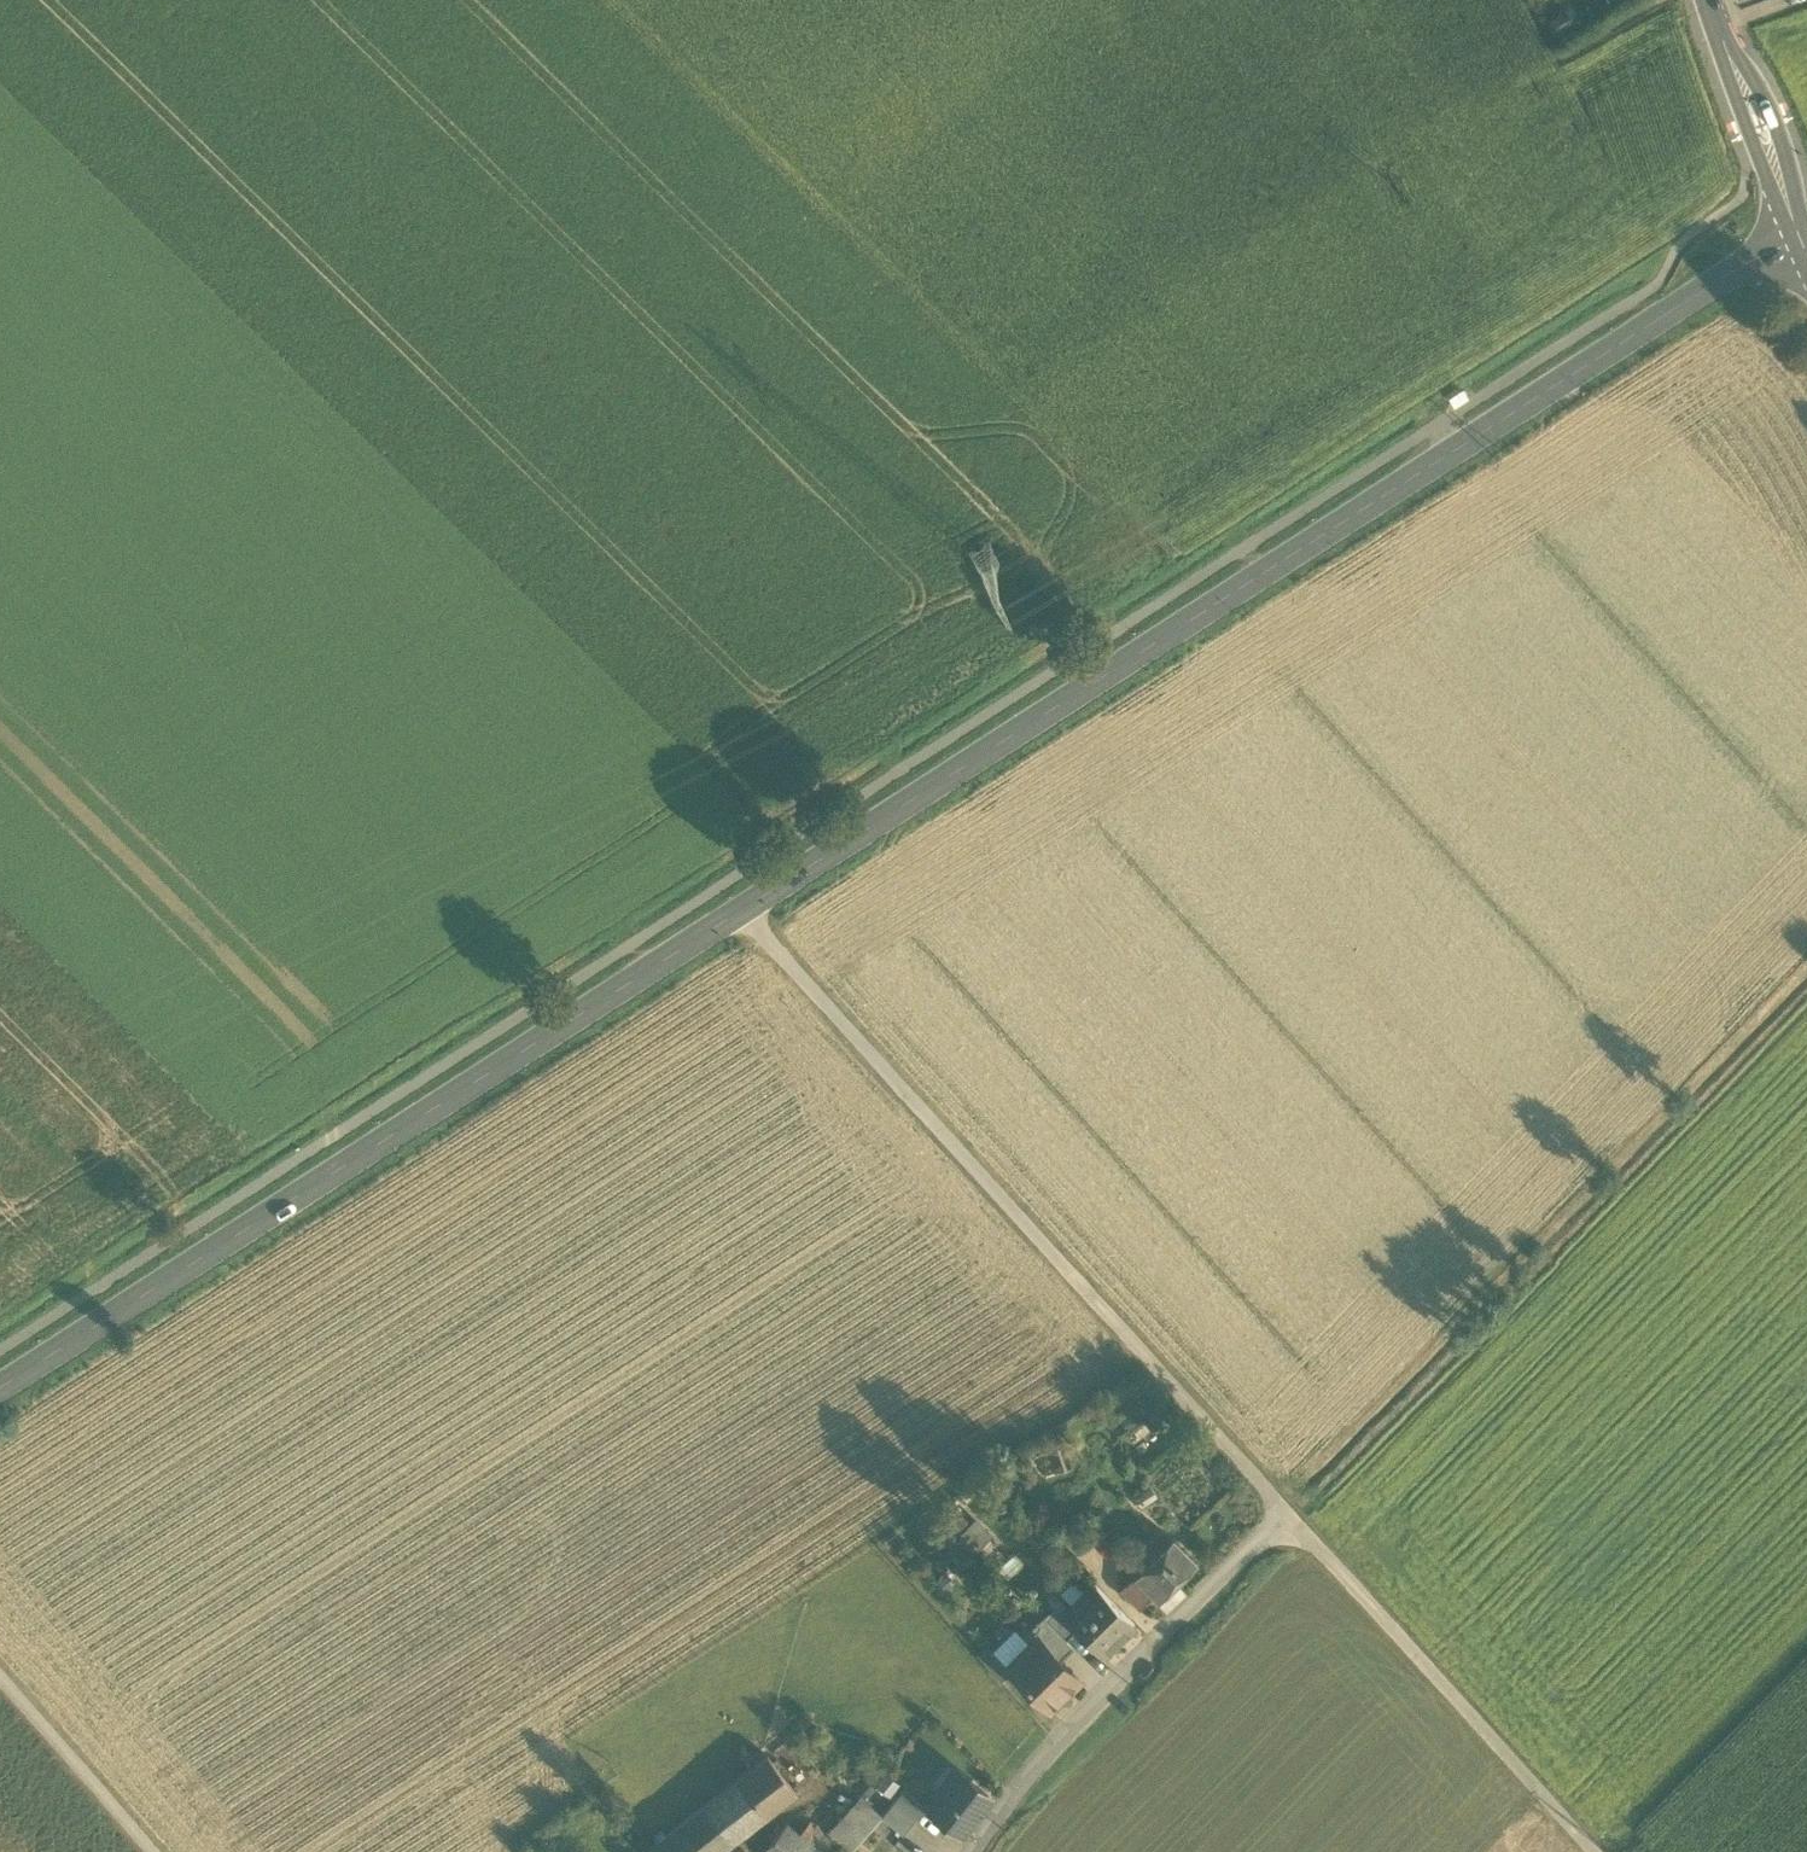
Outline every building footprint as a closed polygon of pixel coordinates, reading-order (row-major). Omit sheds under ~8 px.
[(977,1515),(946,1542),(962,1560),(993,1532),(977,1515)] [(1144,1584),(1149,1588),(1185,1551),(1161,1527),(1124,1565),(1144,1584)] [(1111,1580),(1130,1599),(1144,1584),(1124,1565),(1111,1580)] [(1075,1629),(1101,1655),(1134,1623),(1094,1584),(1064,1614),(1062,1616),(1075,1629)] [(1038,1637),(1060,1660),(1073,1648),(1065,1640),(1075,1629),(1062,1616),(1064,1614),(1056,1605),(1043,1618),(1042,1617),(1022,1637),(1030,1644),(1038,1637)] [(1007,1668),(1048,1709),(1079,1679),(1060,1660),(1038,1637),(1030,1644),(1007,1668)] [(765,1755),(703,1804),(732,1841),(794,1791),(765,1755)] [(943,1790),(958,1772),(947,1763),(932,1782),(943,1790)] [(928,1809),(958,1833),(962,1828),(965,1831),(978,1815),(974,1813),(988,1795),(958,1771),(958,1772),(943,1790),(928,1809)] [(895,1828),(902,1834),(925,1806),(903,1789),(892,1803),(882,1816),(881,1817),(895,1828)] [(881,1817),(882,1816),(881,1815),(859,1796),(826,1833),(847,1851),(850,1851),(881,1817)] [(652,1851),(717,1851),(732,1841),(703,1804),(648,1847),(652,1851)] [(785,1825),(761,1851),(815,1851),(785,1825)] [(885,1838),(873,1851),(903,1851),(885,1838)]
